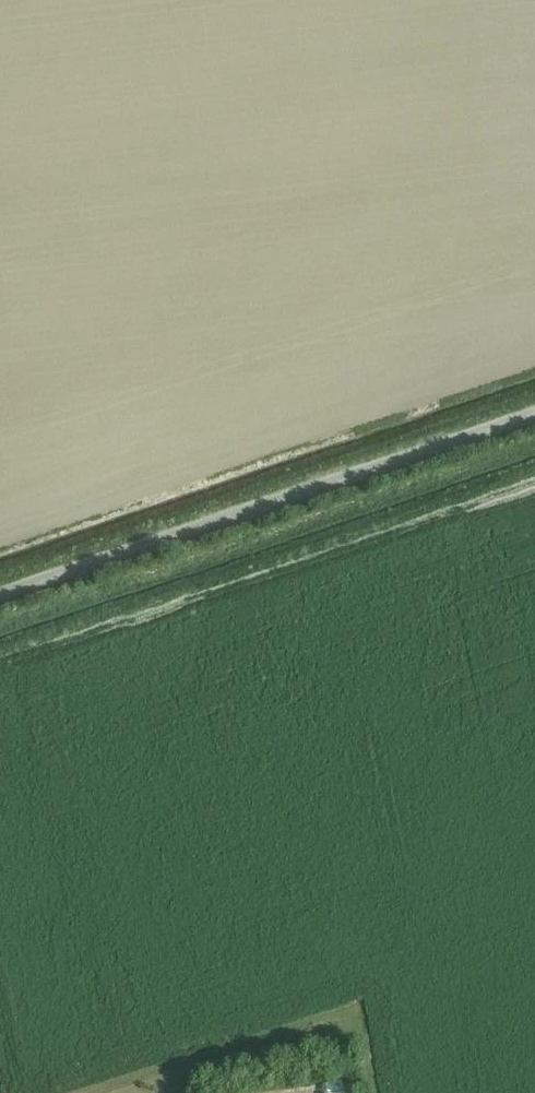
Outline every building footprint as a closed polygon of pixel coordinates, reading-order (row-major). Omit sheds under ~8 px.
[(330,1076),(332,1092),(356,1092),(354,1074),(330,1076)]
